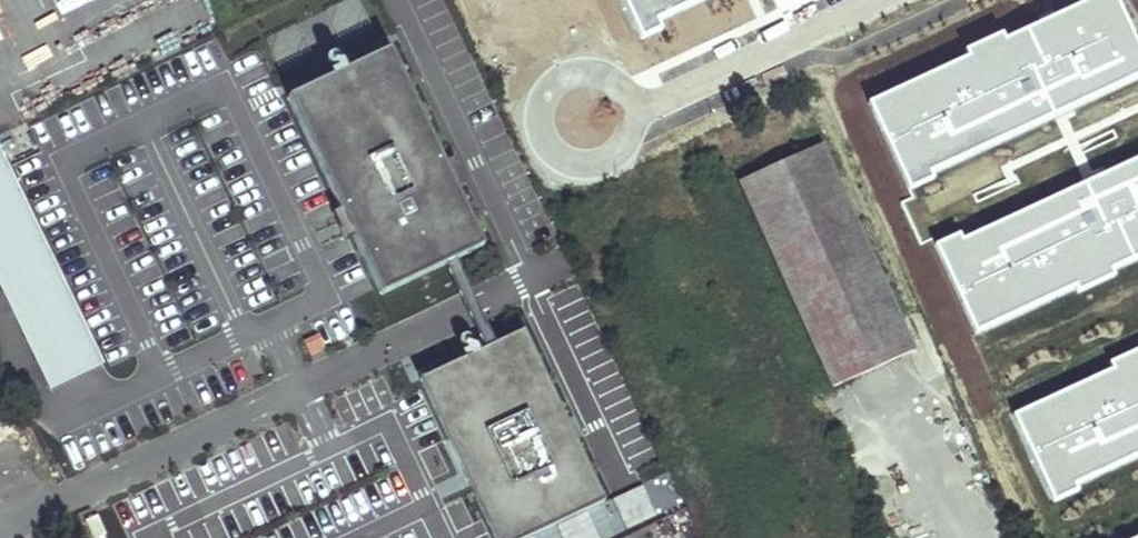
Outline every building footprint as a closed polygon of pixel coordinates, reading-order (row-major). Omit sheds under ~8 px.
[(1090,101),(1059,24),(881,104),(918,179),(1090,101)] [(374,303),(476,259),(387,52),(285,95),(374,303)] [(1132,188),(1102,112),(924,192),(961,266),(1132,188)] [(821,143),(742,179),(835,385),(915,349),(821,143)] [(50,388),(103,363),(0,148),(0,285),(50,388)] [(973,288),(1010,363),(1137,305),(1137,215),(973,288)] [(301,341),(308,358),(325,351),(317,334),(301,341)] [(599,511),(523,336),(422,379),(491,537),(537,537),(599,511)] [(1022,390),(1059,465),(1137,429),(1137,338),(1022,390)] [(83,522),(91,537),(99,537),(106,534),(97,516),(83,522)] [(591,527),(564,537),(596,537),(591,527)]
